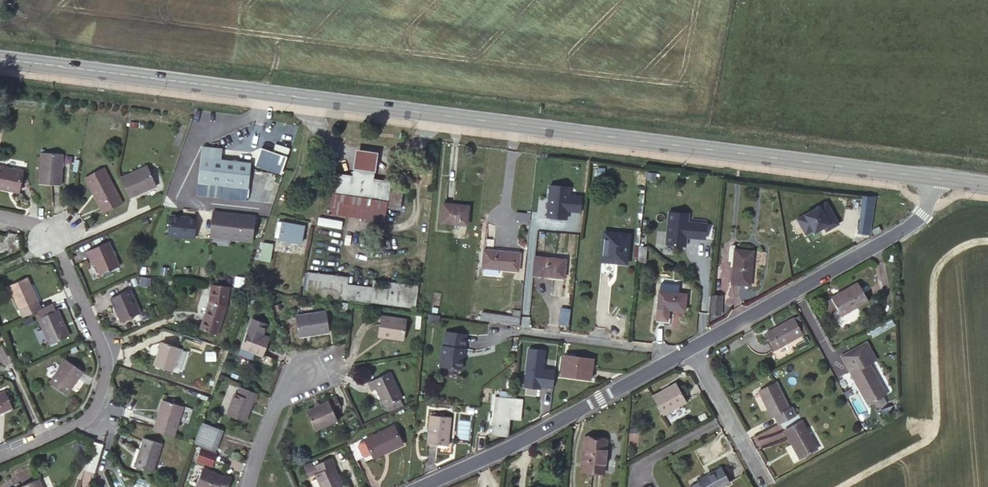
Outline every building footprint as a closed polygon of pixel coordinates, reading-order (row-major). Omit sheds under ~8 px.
[(287,158),(260,148),(254,165),(281,175),(287,158)] [(222,151),(202,149),(197,184),(247,191),(250,166),(220,162),(222,151)] [(378,153),(356,149),(354,169),(375,172),(378,153)] [(60,151),(39,151),(38,182),(59,183),(60,151)] [(0,166),(0,188),(17,192),(21,170),(0,166)] [(146,166),(119,177),(128,197),(155,186),(146,166)] [(101,168),(84,178),(103,214),(121,204),(101,168)] [(353,178),(335,175),(330,213),(384,221),(386,207),(399,208),(402,191),(389,189),(390,184),(372,181),(373,175),(354,172),(353,178)] [(570,188),(550,187),(548,218),(567,219),(567,212),(581,213),(582,197),(569,196),(570,188)] [(867,234),(872,196),(866,196),(861,231),(867,234)] [(469,206),(444,203),(442,223),(467,225),(469,206)] [(839,225),(826,203),(797,220),(806,235),(813,231),(820,227),(824,228),(826,232),(839,225)] [(690,214),(668,212),(665,246),(687,248),(688,238),(704,239),(706,224),(689,223),(690,214)] [(254,219),(212,214),(210,232),(229,235),(229,241),(251,243),(254,219)] [(196,218),(170,215),(168,235),(194,238),(196,218)] [(341,227),(342,220),(318,217),(317,225),(341,227)] [(304,226),(282,222),(279,238),(301,242),(304,226)] [(229,235),(210,232),(209,238),(229,241),(229,235)] [(630,235),(605,232),(602,260),(627,263),(630,235)] [(88,251),(91,260),(94,259),(97,264),(101,276),(120,267),(109,242),(88,251)] [(639,246),(637,262),(646,263),(647,247),(639,246)] [(272,249),(263,248),(261,260),(270,261),(272,249)] [(520,254),(484,250),(482,268),(518,271),(520,254)] [(754,252),(735,250),(732,284),(750,286),(754,252)] [(565,260),(535,256),(533,275),(564,278),(565,260)] [(347,278),(308,273),(305,293),(415,307),(417,286),(373,281),(372,288),(346,285),(347,278)] [(28,277),(10,285),(21,309),(39,301),(28,277)] [(858,283),(832,298),(841,316),(868,301),(858,283)] [(211,284),(209,302),(226,307),(229,287),(211,284)] [(130,290),(111,298),(120,321),(140,312),(130,290)] [(686,294),(659,292),(657,320),(668,321),(669,310),(685,312),(686,294)] [(720,298),(710,297),(709,312),(718,313),(720,298)] [(56,302),(39,310),(42,316),(59,309),(56,302)] [(226,307),(209,302),(200,330),(217,335),(226,307)] [(59,309),(42,316),(41,317),(52,343),(72,334),(60,308),(59,309)] [(569,310),(561,309),(559,323),(567,324),(569,310)] [(326,312),(296,317),(299,336),(329,332),(326,312)] [(481,312),(480,321),(510,322),(511,314),(481,312)] [(382,316),(380,333),(388,335),(388,337),(403,339),(406,320),(382,316)] [(794,319),(766,334),(774,350),(803,334),(794,319)] [(248,330),(240,352),(254,357),(256,353),(263,356),(270,338),(248,330)] [(466,334),(445,331),(443,345),(442,345),(440,366),(462,369),(463,359),(462,358),(463,350),(464,350),(466,334)] [(162,342),(154,365),(173,371),(180,348),(162,342)] [(848,368),(858,386),(861,385),(871,403),(876,400),(884,396),(886,395),(870,364),(876,361),(868,346),(862,350),(860,346),(842,356),(849,368),(848,368)] [(544,369),(546,352),(529,350),(525,387),(540,388),(541,386),(553,388),(555,371),(544,369)] [(593,359),(564,355),(562,375),(590,379),(593,359)] [(85,371),(67,358),(51,381),(69,393),(85,371)] [(377,388),(386,412),(404,404),(392,372),(368,381),(372,390),(377,388)] [(775,415),(779,424),(796,415),(792,407),(789,409),(776,383),(759,392),(772,417),(775,415)] [(676,384),(654,396),(664,414),(685,402),(676,384)] [(861,385),(858,386),(868,405),(871,403),(861,385)] [(259,394),(241,387),(238,394),(235,394),(227,415),(245,421),(253,400),(256,401),(259,394)] [(14,409),(6,391),(0,394),(0,415),(14,409)] [(886,401),(884,396),(876,400),(878,405),(886,401)] [(510,426),(513,399),(496,397),(493,424),(510,426)] [(337,398),(328,401),(332,409),(340,405),(337,398)] [(523,400),(513,399),(510,426),(520,427),(523,400)] [(169,401),(158,432),(178,438),(188,409),(169,401)] [(332,409),(328,401),(307,411),(315,430),(337,421),(333,412),(332,409)] [(451,418),(430,415),(428,443),(448,446),(451,418)] [(802,422),(785,431),(800,458),(817,449),(802,422)] [(212,448),(219,429),(203,423),(196,442),(212,448)] [(509,436),(510,426),(493,424),(492,434),(509,436)] [(394,426),(365,440),(366,441),(360,443),(359,447),(363,456),(366,457),(372,454),(374,457),(387,451),(388,452),(403,445),(394,426)] [(224,431),(219,429),(212,448),(216,449),(224,431)] [(143,437),(137,454),(140,456),(136,468),(153,473),(162,444),(143,437)] [(607,440),(585,438),(582,471),(604,473),(607,440)] [(93,441),(84,469),(94,472),(103,444),(93,441)] [(201,447),(196,461),(212,466),(217,453),(201,447)] [(387,451),(374,457),(374,459),(388,452),(387,451)] [(321,486),(341,486),(342,486),(333,467),(336,465),(333,457),(315,466),(318,473),(315,474),(321,486)] [(698,480),(699,482),(702,486),(723,486),(729,483),(721,468),(698,480)] [(202,469),(195,486),(196,486),(229,486),(232,477),(224,474),(223,476),(202,469)] [(20,486),(43,486),(39,478),(20,486)]
